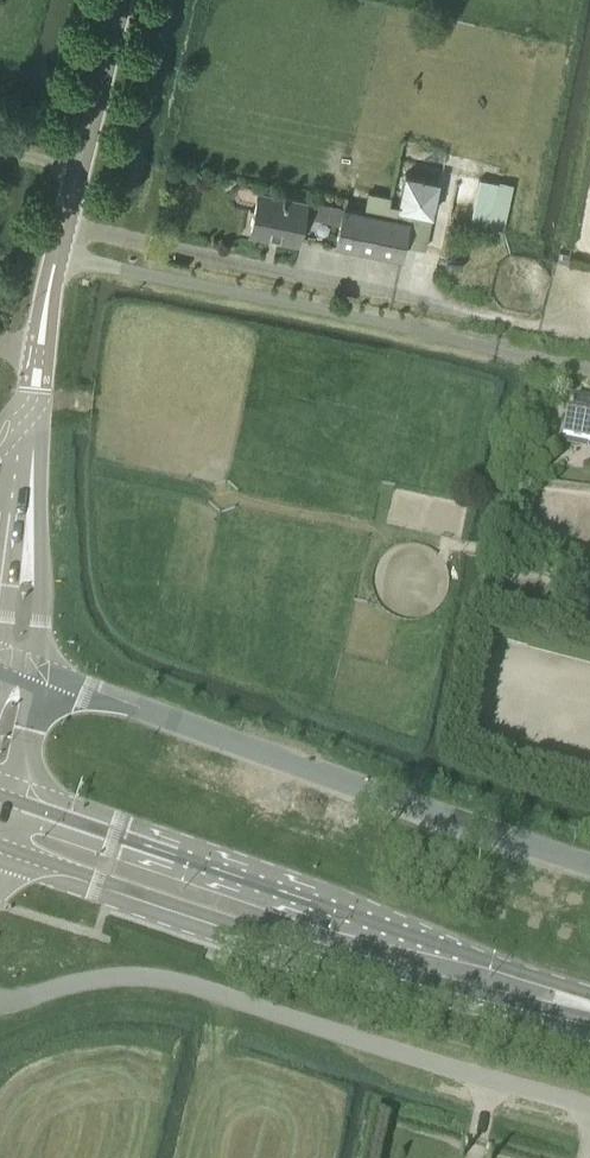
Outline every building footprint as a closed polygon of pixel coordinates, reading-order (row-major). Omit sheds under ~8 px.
[(470,223),(504,230),(513,184),(500,181),(499,182),(478,178),(470,223)] [(250,232),(297,242),(303,217),(340,224),(343,208),(258,191),(250,232)] [(368,192),(364,212),(343,208),(340,224),(336,245),(400,258),(403,244),(425,249),(432,216),(433,216),(434,213),(390,204),(392,196),(368,192)] [(570,402),(562,440),(589,445),(589,406),(570,402)]
